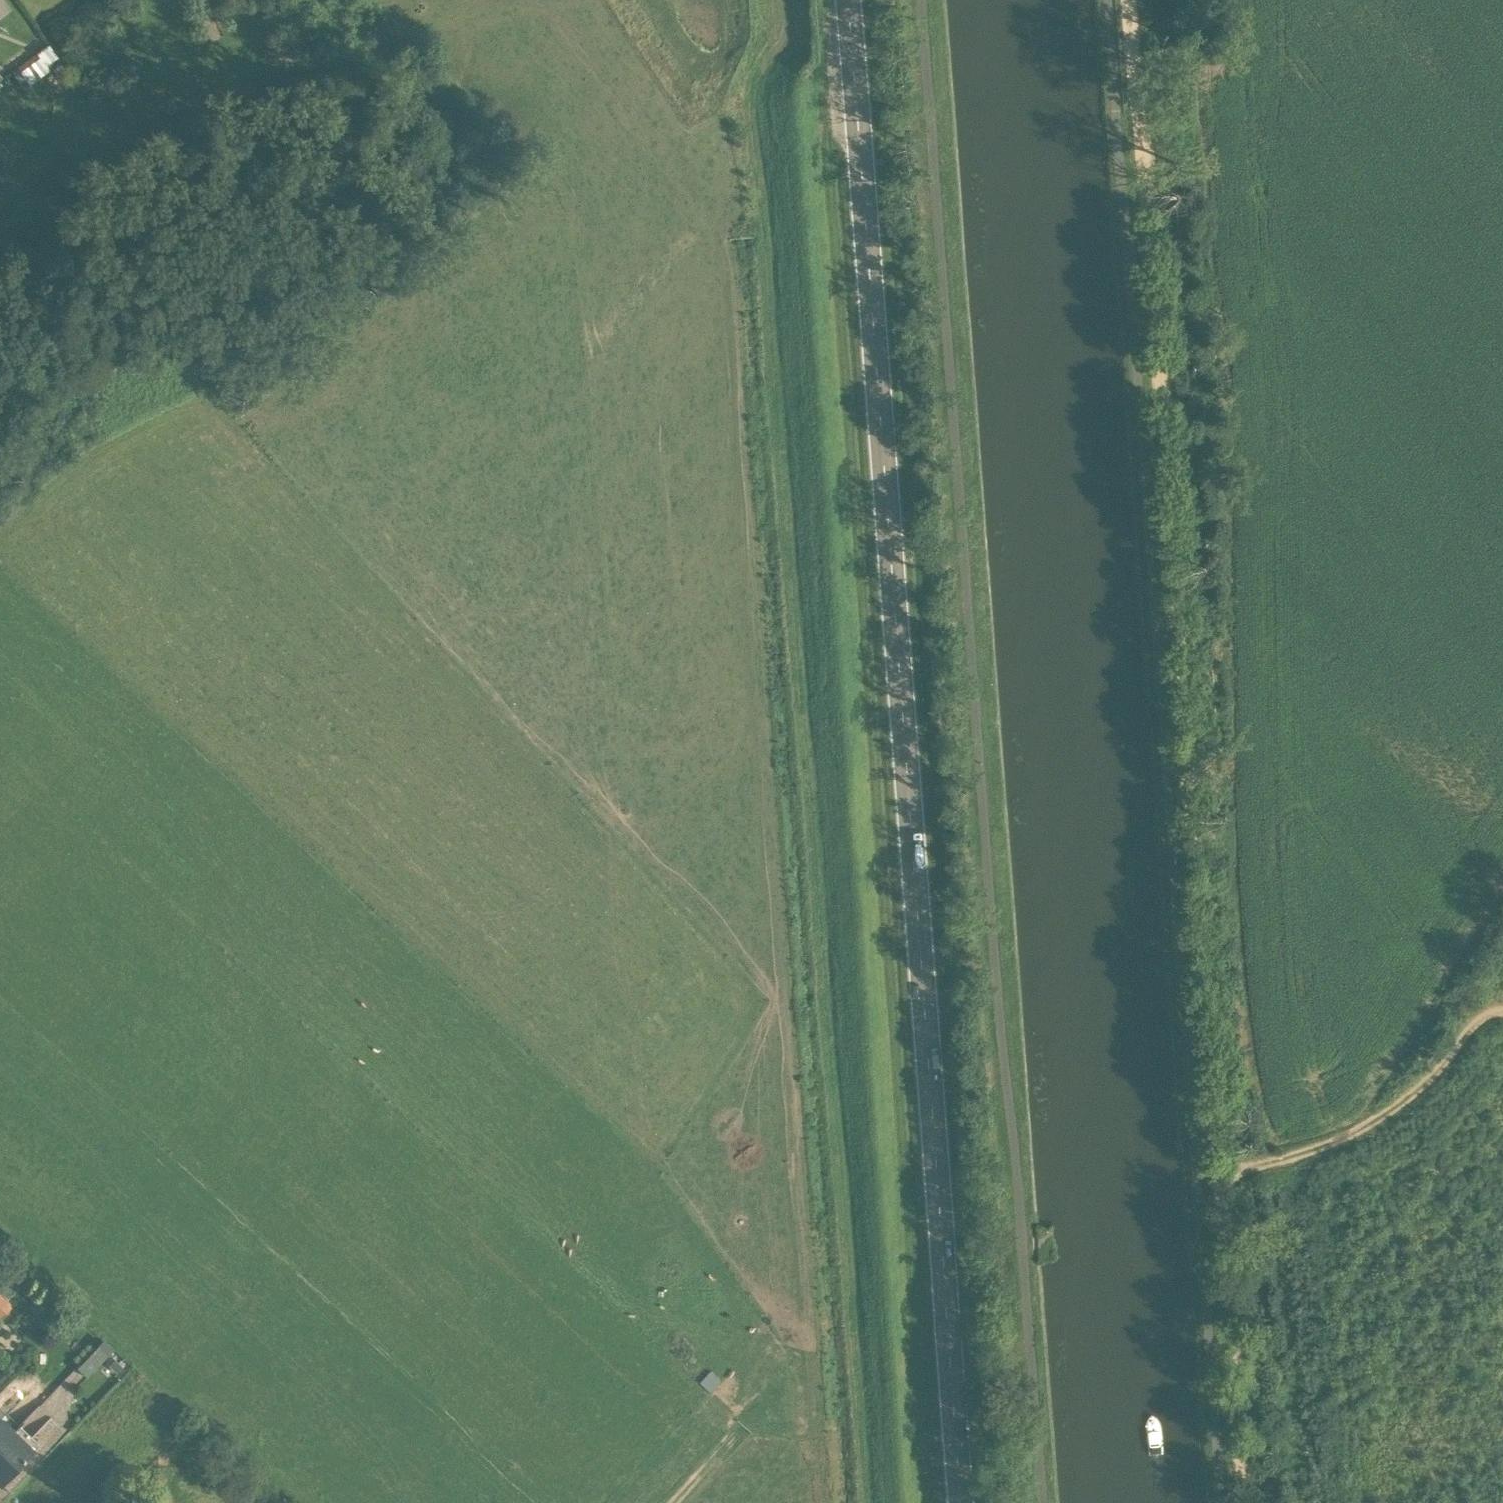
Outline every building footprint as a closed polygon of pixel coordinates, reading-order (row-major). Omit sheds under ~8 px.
[(10,11),(2,0),(0,0),(0,18),(10,11)] [(1,82),(13,97),(49,71),(47,67),(58,59),(48,46),(1,82)] [(11,1306),(6,1301),(19,1287),(4,1272),(0,1276),(0,1317),(11,1306)] [(110,1352),(100,1343),(76,1367),(86,1377),(110,1352)] [(14,1431),(0,1418),(0,1445),(14,1431)] [(32,1449),(14,1431),(0,1445),(0,1483),(32,1449)]
